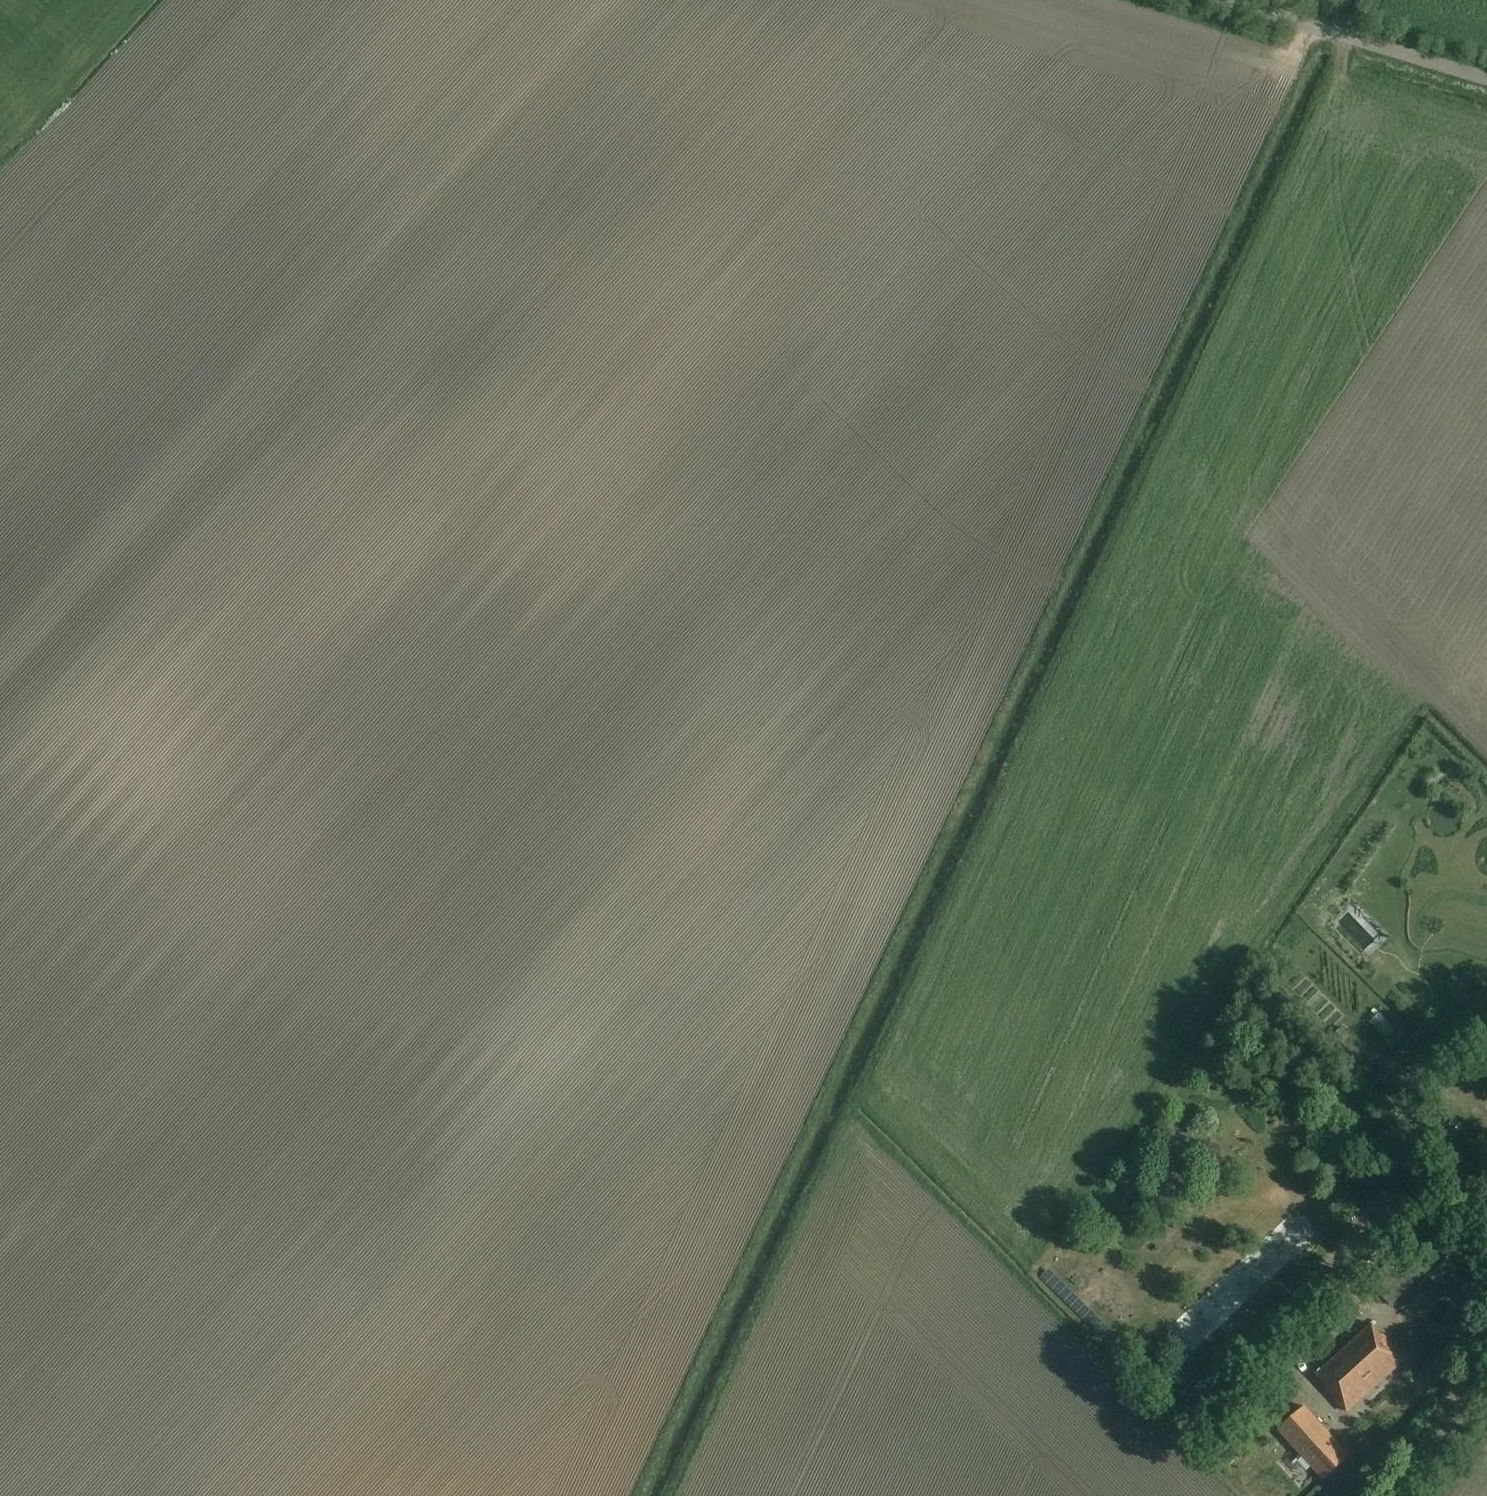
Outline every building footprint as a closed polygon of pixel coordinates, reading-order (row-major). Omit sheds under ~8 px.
[(1448,815),(1436,821),(1443,837),(1455,831),(1448,815)] [(1378,1030),(1372,1036),(1385,1049),(1391,1043),(1378,1030)] [(1486,1149),(1474,1162),(1486,1175),(1486,1150),(1486,1149)] [(1285,1253),(1279,1247),(1271,1255),(1292,1276),(1320,1249),(1304,1233),(1285,1253)] [(1377,1288),(1394,1306),(1451,1253),(1435,1235),(1377,1288)] [(1383,1337),(1371,1324),(1370,1325),(1372,1327),(1319,1377),(1317,1375),(1316,1376),(1328,1388),(1327,1390),(1350,1413),(1407,1360),(1384,1336),(1383,1337)] [(1353,1455),(1305,1404),(1279,1429),(1326,1480),(1353,1455)]
